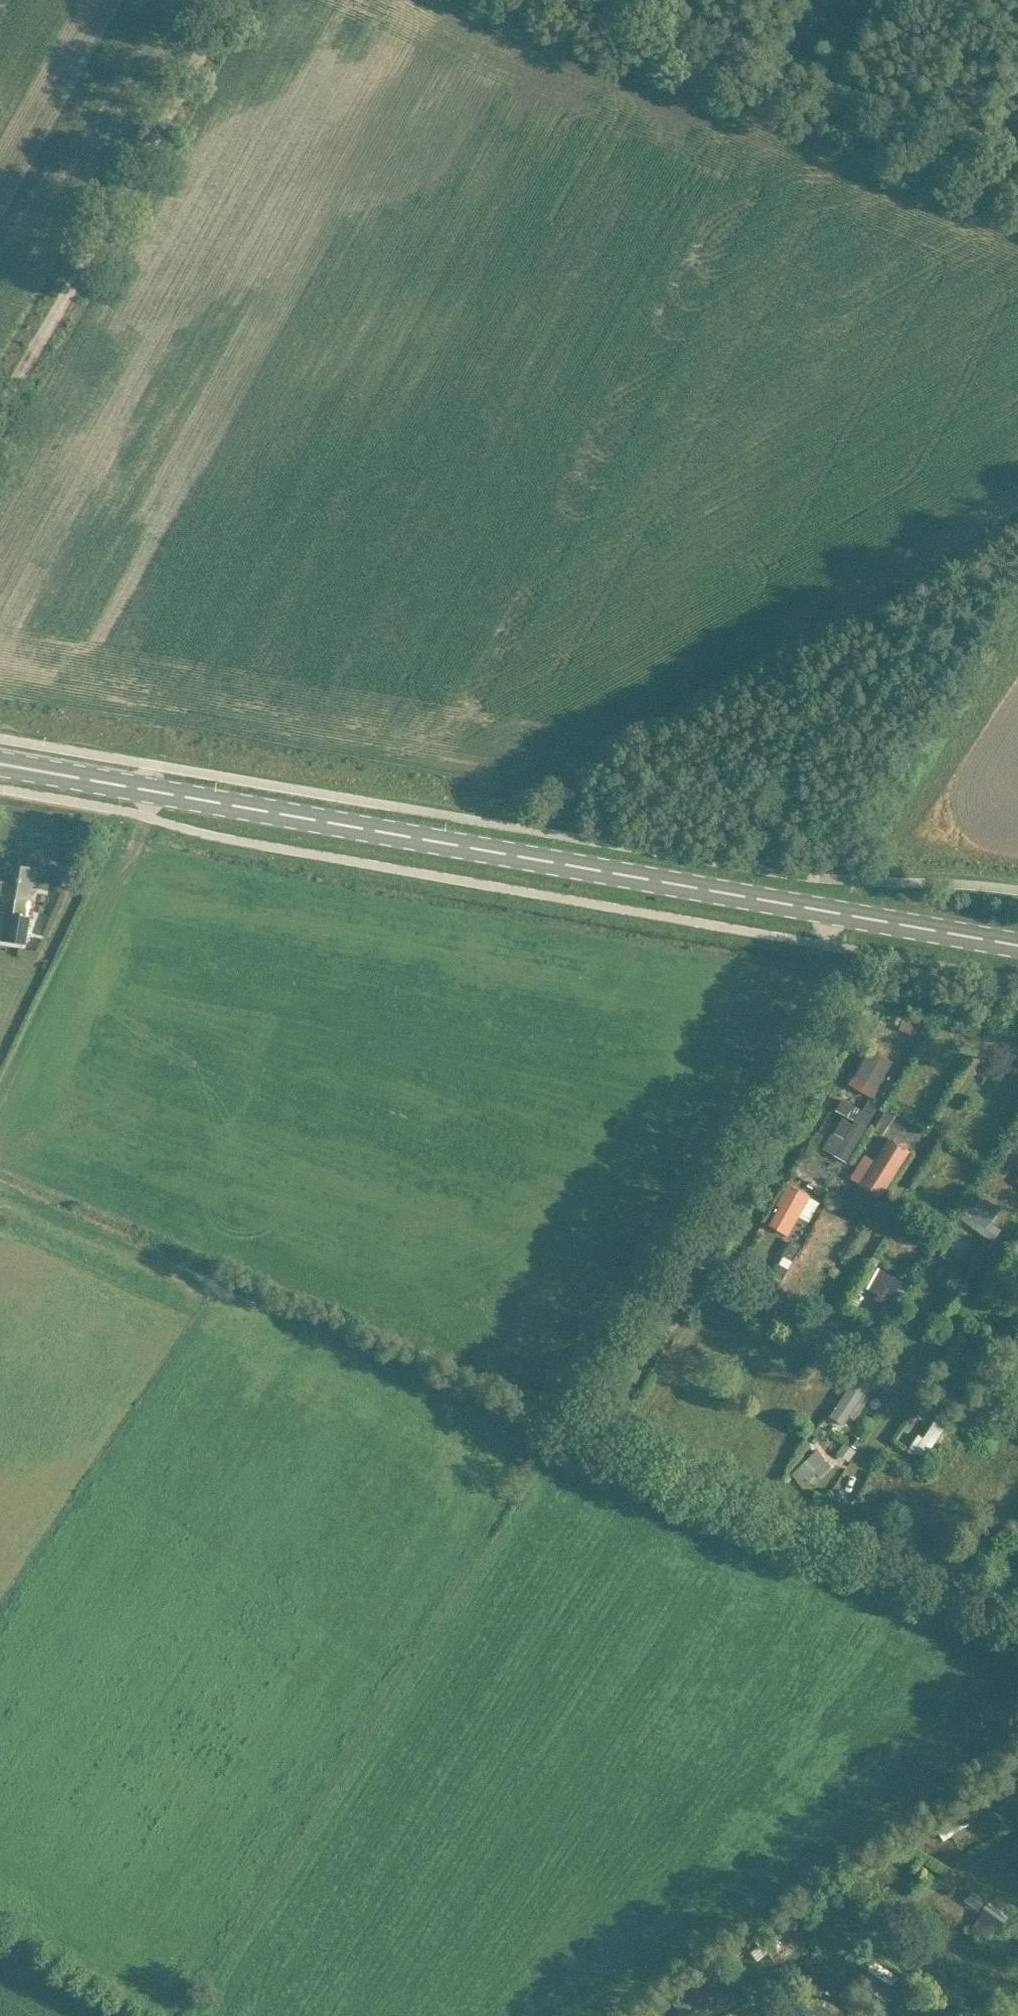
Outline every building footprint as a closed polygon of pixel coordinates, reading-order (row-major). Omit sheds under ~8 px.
[(15,899),(14,914),(13,914),(11,913),(6,942),(26,945),(30,916),(27,916),(29,900),(30,901),(33,889),(36,869),(8,864),(6,876),(0,875),(0,896),(15,899)] [(41,933),(42,915),(31,914),(30,932),(41,933)] [(851,1097),(844,1112),(856,1117),(840,1150),(866,1162),(888,1114),(851,1097)] [(864,1177),(897,1199),(928,1154),(904,1138),(889,1161),(879,1154),(864,1177)] [(825,1223),(835,1200),(803,1185),(783,1227),(805,1238),(814,1218),(825,1223)] [(1011,1226),(1017,1219),(1017,1213),(997,1192),(975,1215),(1008,1248),(1017,1239),(1017,1232),(1011,1226)] [(963,1253),(978,1263),(989,1247),(975,1237),(963,1253)] [(804,1240),(798,1257),(809,1261),(815,1244),(804,1240)] [(890,1291),(910,1308),(926,1290),(906,1273),(890,1291)] [(697,1370),(691,1379),(706,1389),(712,1379),(697,1370)] [(848,1426),(868,1427),(870,1397),(851,1395),(848,1426)] [(938,1433),(932,1430),(920,1448),(941,1461),(961,1428),(946,1419),(938,1433)] [(833,1449),(806,1474),(818,1487),(833,1474),(839,1480),(851,1468),(833,1449)] [(981,1930),(1006,1940),(1017,1908),(982,1894),(979,1902),(990,1907),(981,1930)] [(1017,1950),(1017,1933),(1010,1928),(1003,1940),(1017,1950)]
